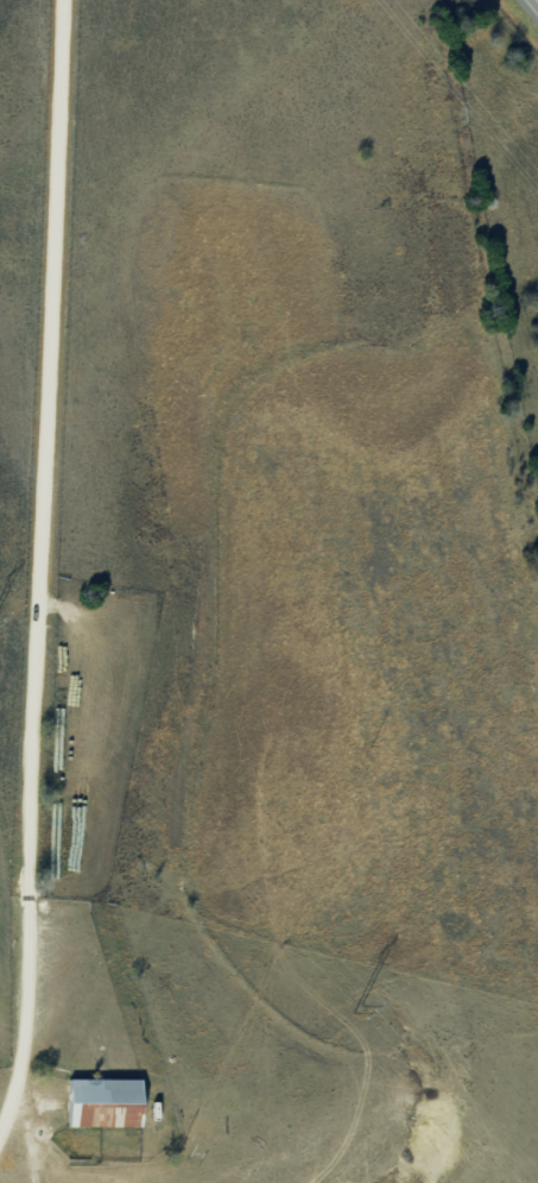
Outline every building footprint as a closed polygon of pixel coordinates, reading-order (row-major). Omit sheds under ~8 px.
[(144,1103),(145,1078),(71,1077),(70,1124),(78,1124),(78,1102),(144,1103)]
